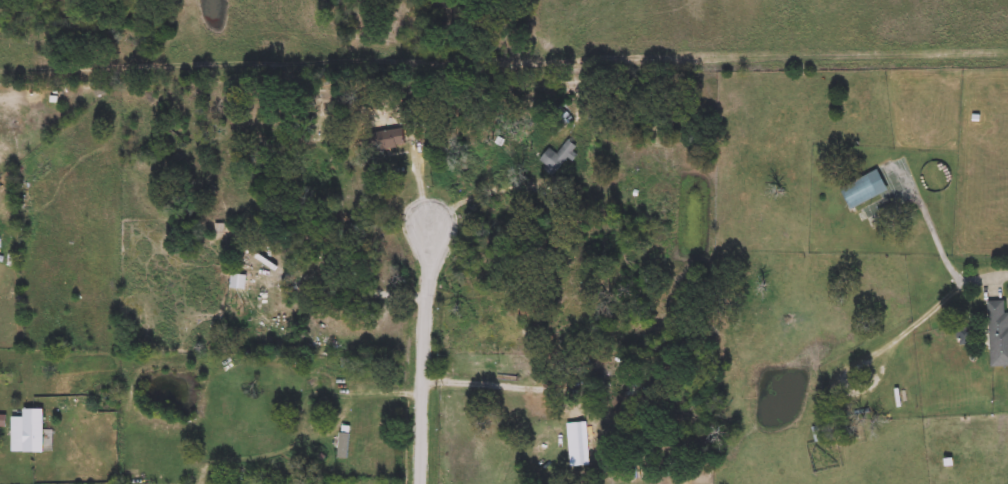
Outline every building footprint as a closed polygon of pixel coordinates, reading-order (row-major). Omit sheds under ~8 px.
[(368,131),(404,130),(405,148),(368,149),(368,131)] [(538,161),(549,148),(556,154),(569,139),(579,148),(555,176),(538,161)] [(841,188),(879,170),(889,191),(852,209),(841,188)] [(232,287),(232,276),(256,276),(256,287),(232,287)] [(1006,313),(1007,313),(1007,366),(991,367),(989,302),(1005,301),(1006,313)] [(350,405),(350,451),(340,451),(340,405),(350,405)] [(572,417),(580,417),(580,409),(588,409),(588,457),(578,457),(578,439),(572,439),(572,417)] [(813,427),(825,424),(823,418),(844,413),(849,434),(816,442),(813,427)]
